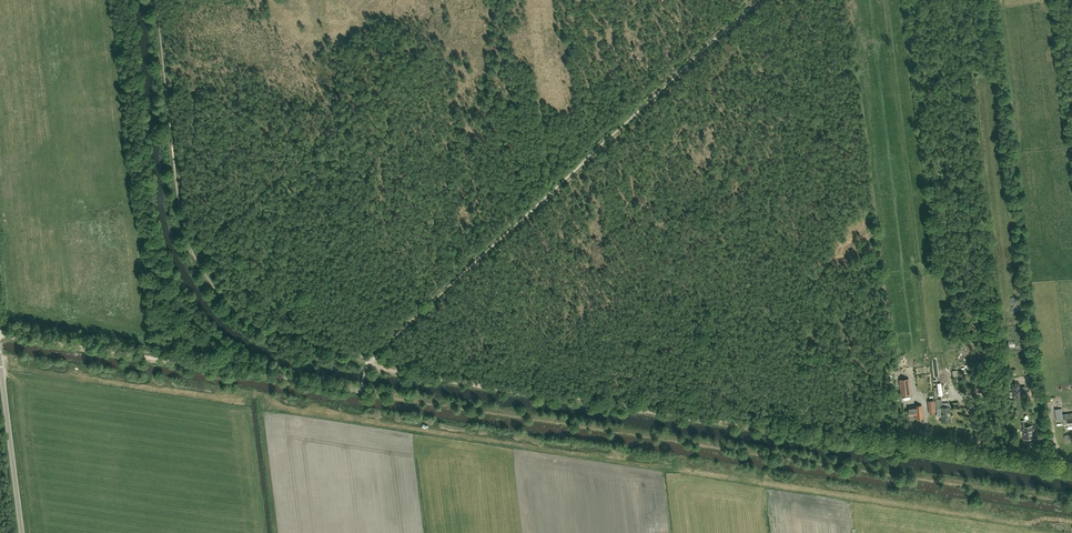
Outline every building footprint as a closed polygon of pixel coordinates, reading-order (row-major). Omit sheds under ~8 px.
[(911,394),(909,378),(899,380),(901,396),(911,394)] [(1019,382),(1011,383),(1013,397),(1022,396),(1021,387),(1020,387),(1019,382)] [(942,408),(941,399),(935,400),(936,408),(940,408),(941,422),(951,422),(949,407),(942,408)] [(916,419),(923,418),(922,405),(909,407),(909,415),(915,415),(916,419)] [(1061,408),(1055,409),(1056,421),(1063,420),(1064,426),(1071,424),(1071,413),(1062,415),(1061,408)] [(1033,439),(1032,427),(1025,428),(1024,422),(1020,422),(1021,426),(1022,433),(1023,433),(1023,436),(1023,440),(1033,439)]
